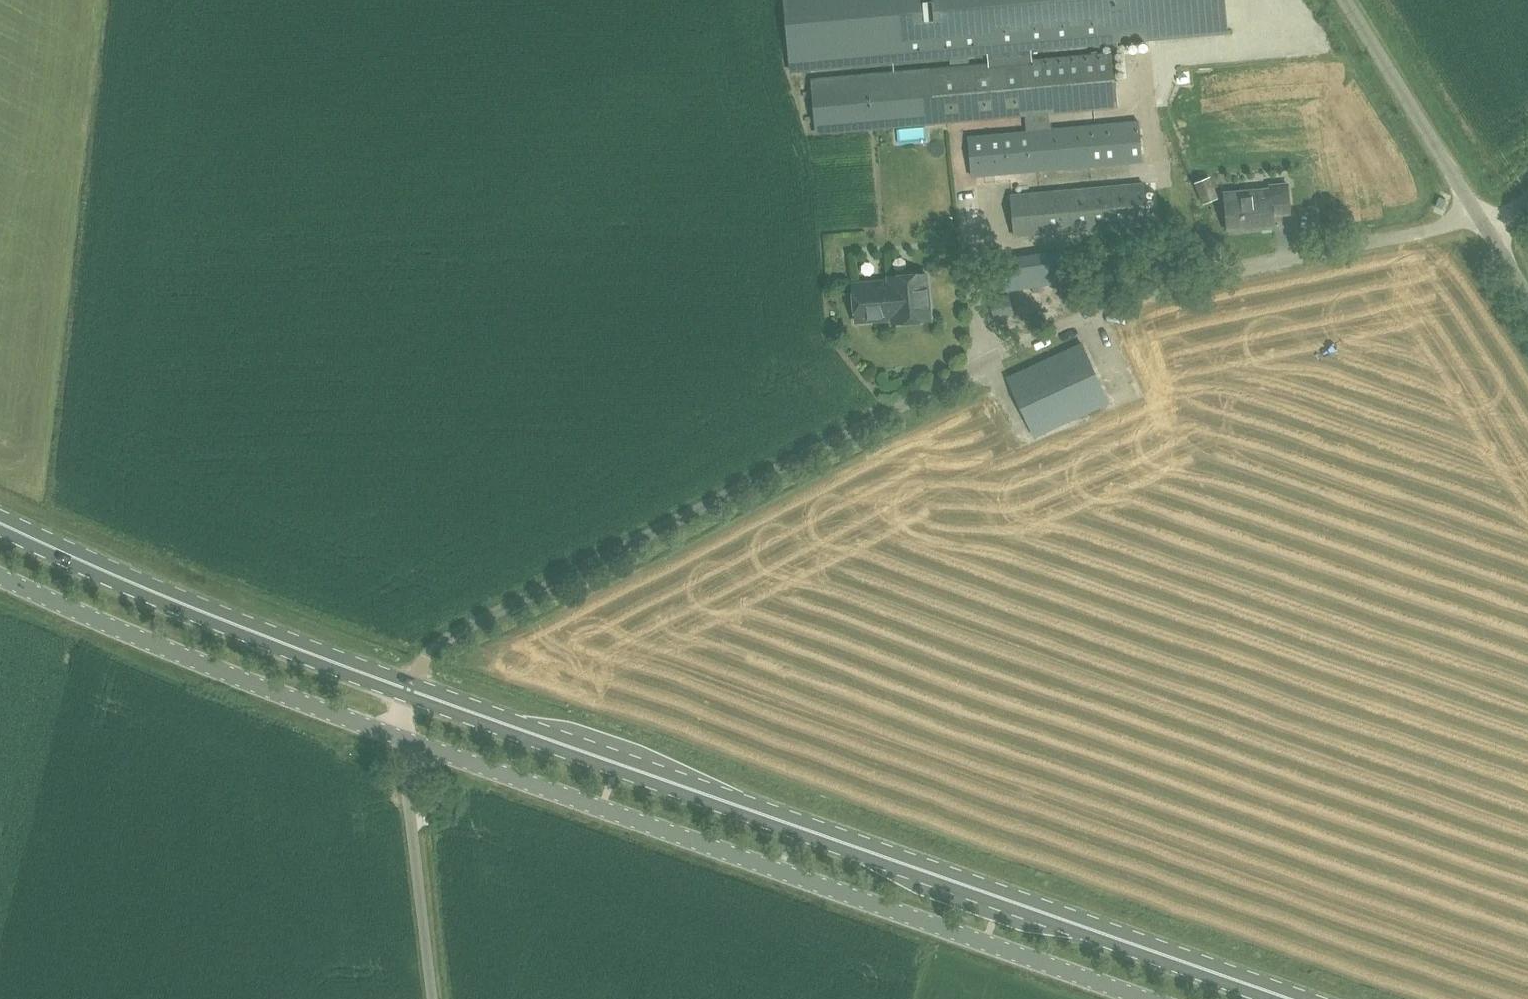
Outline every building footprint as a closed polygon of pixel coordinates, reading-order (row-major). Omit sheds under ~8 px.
[(1116,107),(1111,54),(1032,61),(1030,48),(1223,32),(1223,31),(1227,31),(1224,0),(784,0),(790,68),(906,59),(988,52),(989,64),(924,69),(811,79),(816,132),(1026,114),(1028,132),(970,137),(973,175),(1092,165),(1092,167),(1142,162),(1138,121),(1088,125),(1088,127),(1051,130),(1049,112),(1116,107)] [(1212,177),(1193,183),(1201,203),(1219,196),(1212,177)] [(1013,237),(1099,230),(1144,226),(1140,183),(1095,187),(1009,195),(1013,237)] [(1274,216),(1291,214),(1289,184),(1271,186),(1272,195),(1226,199),(1229,231),(1275,228),(1274,216)] [(1066,251),(987,261),(993,309),(1072,299),(1066,251)] [(890,281),(854,283),(857,321),(893,318),(893,322),(931,319),(928,274),(890,277),(890,281)] [(1109,402),(1082,344),(1008,378),(1035,436),(1109,402)] [(438,812),(448,812),(448,797),(438,798),(438,812)]
